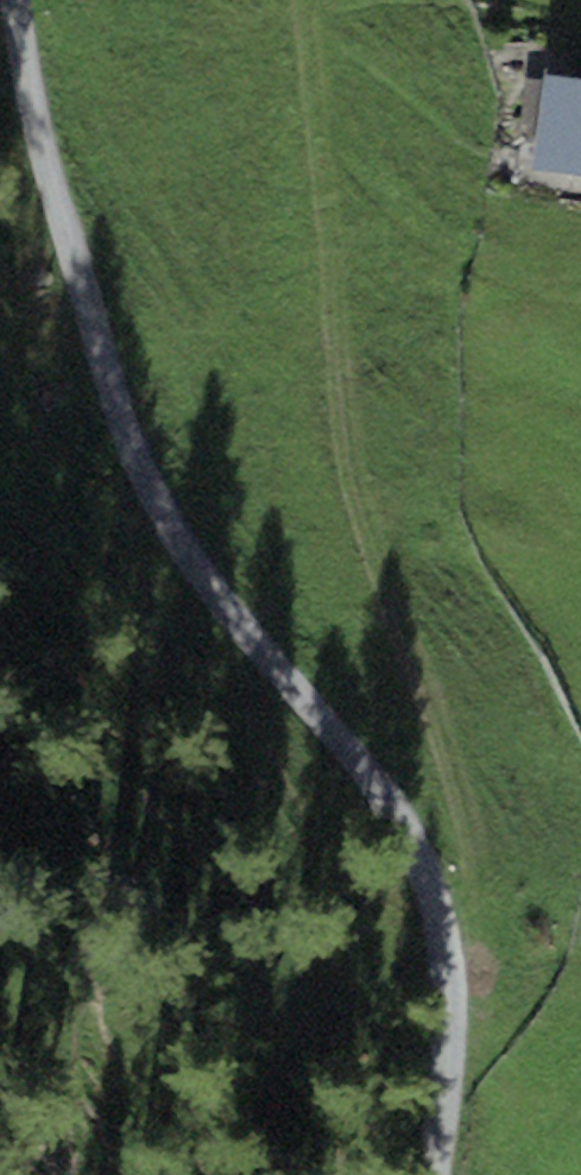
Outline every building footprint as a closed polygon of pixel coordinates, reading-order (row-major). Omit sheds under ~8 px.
[(544,73),(532,167),(580,173),(580,78),(544,73)]
